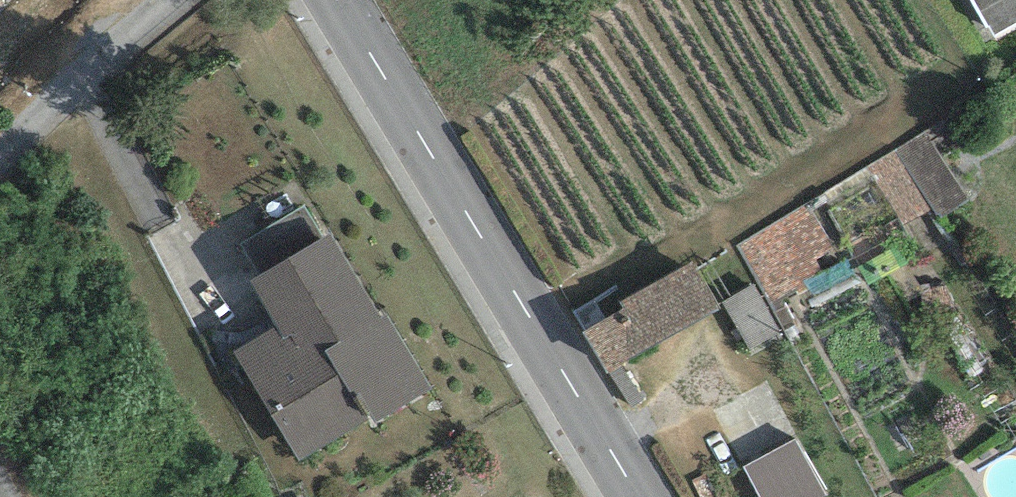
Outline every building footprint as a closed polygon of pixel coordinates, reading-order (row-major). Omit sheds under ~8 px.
[(997,41),(1015,30),(1015,0),(974,0),(997,41)] [(938,220),(969,201),(926,131),(866,168),(903,228),(932,210),(938,220)] [(834,248),(808,204),(736,246),(770,304),(796,289),(799,294),(829,278),(817,257),(834,248)] [(275,328),(234,353),(300,462),(373,417),(376,422),(431,389),(388,317),(384,319),(330,235),(249,281),(275,328)] [(720,308),(694,262),(622,304),(626,309),(583,333),(607,374),(720,308)] [(750,351),(781,334),(752,285),(722,302),(750,351)] [(795,439),(743,468),(759,496),(826,496),(795,439)]
